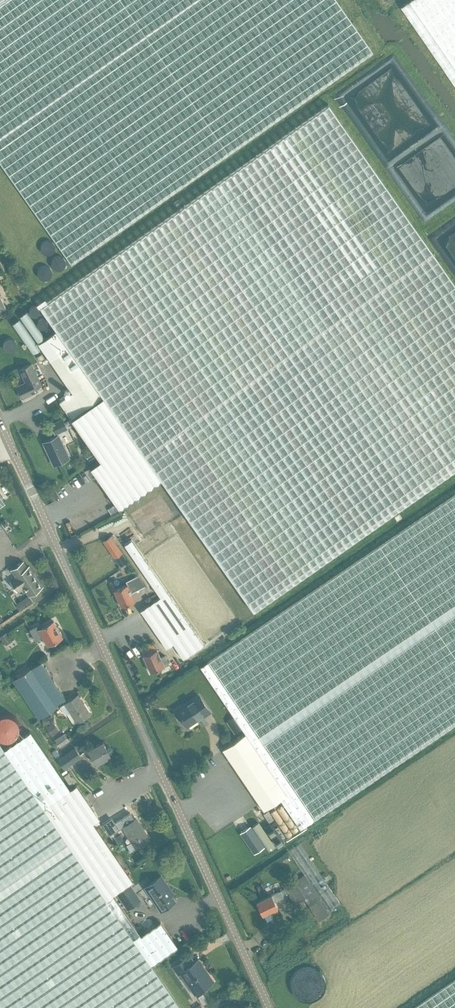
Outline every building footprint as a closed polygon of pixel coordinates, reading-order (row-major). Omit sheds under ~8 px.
[(71,263),(374,53),(337,0),(0,0),(0,162),(71,263)] [(402,6),(454,82),(454,0),(412,0),(402,6)] [(161,480),(253,611),(454,469),(454,284),(329,104),(40,307),(57,331),(103,396),(161,480)] [(25,291),(29,297),(31,295),(32,295),(35,292),(31,287),(25,291)] [(37,340),(44,335),(30,316),(23,321),(37,340)] [(73,392),(60,402),(71,418),(103,396),(57,331),(39,343),(73,392)] [(32,363),(20,369),(25,382),(17,386),(22,398),(38,391),(36,387),(41,384),(32,363)] [(120,509),(161,480),(103,396),(71,418),(100,460),(91,467),(120,509)] [(63,418),(51,424),(55,433),(67,427),(63,418)] [(58,435),(43,442),(54,464),(69,457),(58,435)] [(454,723),(454,494),(200,667),(246,733),(222,749),(263,809),(280,798),(300,828),(454,723)] [(103,540),(114,557),(122,552),(110,535),(103,540)] [(131,539),(124,544),(161,596),(155,600),(141,610),(167,647),(173,643),(183,658),(204,644),(131,539)] [(23,587),(29,595),(42,586),(29,566),(27,567),(23,562),(11,570),(16,577),(10,581),(17,591),(23,587)] [(138,575),(126,581),(127,584),(114,590),(121,606),(135,600),(132,592),(145,586),(138,575)] [(149,596),(144,599),(147,604),(152,601),(149,596)] [(47,645),(62,637),(54,620),(39,628),(37,625),(29,629),(36,640),(41,638),(40,636),(42,635),(47,645)] [(7,632),(0,636),(3,640),(10,636),(7,632)] [(157,649),(143,655),(150,672),(165,666),(169,664),(165,654),(161,656),(157,649)] [(41,661),(12,680),(39,719),(57,706),(55,705),(66,698),(41,661)] [(65,703),(60,706),(65,715),(70,711),(77,722),(90,713),(78,694),(65,703)] [(199,696),(184,706),(183,704),(174,710),(179,718),(181,717),(187,725),(202,715),(203,716),(210,712),(199,696)] [(53,722),(45,727),(51,736),(59,731),(53,722)] [(30,731),(4,749),(43,807),(70,789),(30,731)] [(70,740),(65,732),(55,739),(59,746),(70,740)] [(103,741),(88,749),(95,764),(111,755),(103,741)] [(23,777),(4,749),(0,744),(0,793),(23,777)] [(75,747),(57,759),(64,769),(81,757),(75,747)] [(68,772),(64,775),(70,785),(75,782),(68,772)] [(26,782),(23,777),(0,793),(0,961),(127,873),(93,823),(99,818),(76,785),(70,789),(43,807),(26,782)] [(263,813),(269,822),(274,819),(268,810),(263,813)] [(136,817),(122,826),(136,848),(150,840),(136,817)] [(112,818),(103,824),(109,834),(119,828),(112,818)] [(275,820),(265,826),(277,845),(287,838),(275,820)] [(265,848),(255,832),(246,839),(255,855),(265,848)] [(304,898),(319,920),(331,913),(330,910),(341,903),(300,843),(289,850),(304,873),(284,887),(285,888),(272,894),(275,901),(284,897),(282,894),(288,892),(296,903),(304,898)] [(140,935),(113,894),(115,892),(130,883),(132,881),(127,873),(0,961),(0,1007),(181,1007),(151,965),(178,947),(160,921),(140,935)] [(161,875),(145,887),(161,911),(176,901),(171,894),(173,893),(161,875)] [(127,909),(141,899),(130,883),(115,892),(127,909)] [(278,910),(277,908),(278,907),(275,901),(272,894),(256,901),(262,914),(271,911),(272,912),(278,910)] [(199,959),(190,965),(185,958),(173,967),(178,974),(180,973),(194,993),(213,980),(199,959)] [(413,1007),(454,1007),(454,979),(413,1007)]
